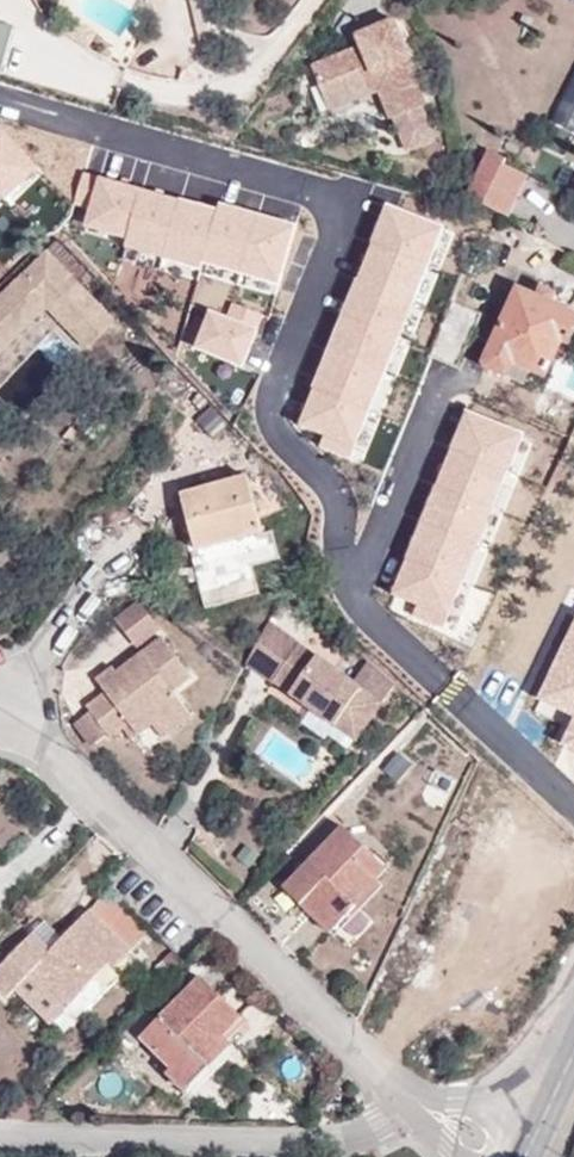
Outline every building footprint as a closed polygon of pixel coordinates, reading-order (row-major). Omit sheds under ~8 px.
[(398,69),(395,61),(407,56),(408,55),(394,20),(357,36),(360,47),(314,65),(325,96),(374,77),(378,89),(388,116),(393,114),(419,103),(425,101),(410,64),(398,69)] [(6,74),(16,29),(0,26),(0,73),(6,74)] [(407,56),(395,61),(398,69),(410,64),(407,56)] [(325,96),(330,108),(378,89),(374,77),(325,96)] [(558,130),(573,137),(573,92),(558,130)] [(434,140),(419,103),(393,114),(409,151),(434,140)] [(34,165),(4,131),(0,135),(0,206),(6,200),(1,194),(34,165)] [(488,150),(466,196),(507,217),(527,175),(503,163),(506,158),(488,150)] [(105,179),(86,245),(286,300),(304,234),(105,179)] [(444,225),(384,200),(293,424),(317,434),(313,444),(349,459),(444,225)] [(46,249),(0,293),(0,353),(46,310),(84,350),(115,321),(46,249)] [(555,293),(539,285),(534,296),(516,288),(483,358),(485,366),(524,386),(532,370),(545,376),(562,340),(567,343),(573,328),(573,315),(551,304),(555,293)] [(236,307),(230,323),(215,316),(196,360),(245,381),(270,321),(236,307)] [(524,434),(463,410),(390,594),(415,604),(411,614),(447,628),(524,434)] [(70,444),(78,432),(70,426),(62,436),(70,444)] [(263,532),(248,476),(181,494),(197,549),(263,532)] [(534,699),(573,719),(573,616),(534,699)] [(268,622),(246,662),(275,682),(301,645),(268,622)] [(131,740),(151,725),(180,703),(172,693),(191,678),(162,638),(142,653),(145,658),(127,672),(123,667),(116,673),(113,669),(97,681),(106,693),(87,708),(90,712),(106,734),(109,739),(123,728),(131,740)] [(364,728),(381,704),(355,684),(301,645),(275,682),(334,726),(343,713),(364,728)] [(142,653),(123,667),(127,672),(145,658),(142,653)] [(393,687),(369,665),(355,684),(381,704),(393,687)] [(162,739),(191,718),(180,703),(151,725),(162,739)] [(76,723),(92,745),(106,734),(90,712),(76,723)] [(334,726),(355,741),(364,728),(343,713),(334,726)] [(562,747),(573,752),(573,722),(562,747)] [(301,902),(308,896),(337,924),(356,903),(355,902),(386,869),(342,826),(284,886),(301,902)] [(301,902),(330,931),(337,924),(308,896),(301,902)] [(52,951),(34,933),(0,969),(0,991),(8,999),(35,971),(71,1006),(112,963),(117,968),(133,952),(90,911),(60,942),(52,951)] [(60,942),(42,925),(34,933),(52,951),(60,942)] [(210,1067),(202,1058),(224,1035),(241,1018),(200,977),(160,1017),(150,1007),(124,1033),(135,1045),(143,1038),(172,1068),(169,1073),(186,1090),(210,1067)] [(210,1067),(233,1043),(224,1035),(202,1058),(210,1067)] [(56,1110),(44,1110),(44,1121),(56,1121),(56,1110)]
